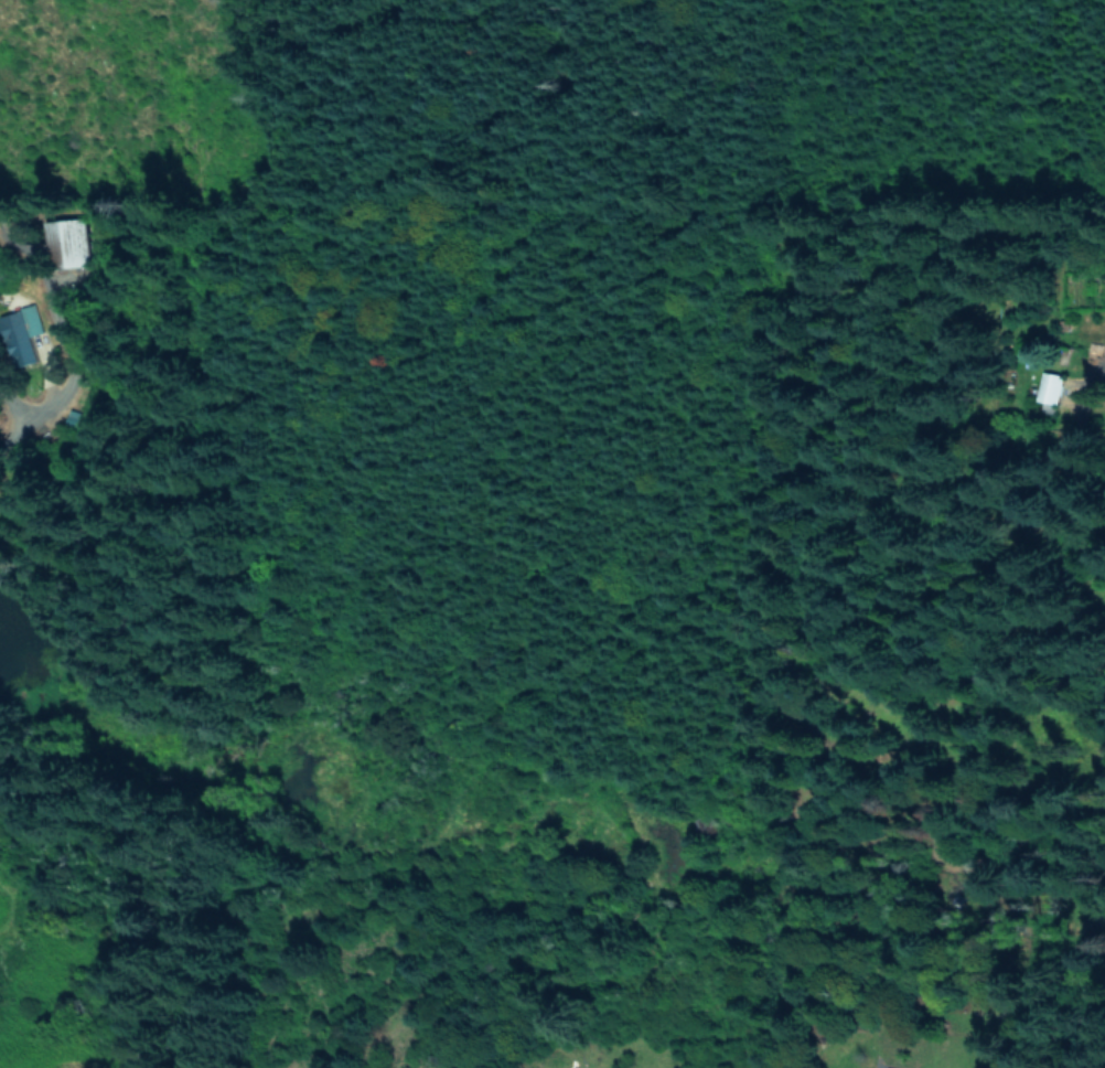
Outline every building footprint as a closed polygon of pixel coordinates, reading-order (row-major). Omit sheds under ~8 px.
[(94,248),(91,217),(62,220),(67,267),(78,266),(78,263),(89,261),(88,249),(94,248)] [(33,305),(0,315),(0,336),(11,369),(36,361),(28,336),(42,331),(33,305)] [(1061,404),(1068,375),(1049,370),(1042,399),(1061,404)]
